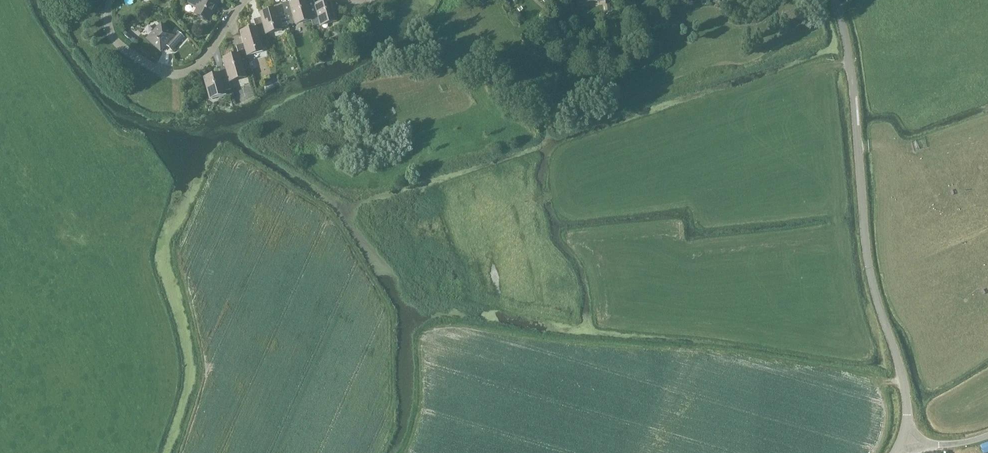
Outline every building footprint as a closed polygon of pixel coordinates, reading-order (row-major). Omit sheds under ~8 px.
[(218,1),(216,0),(190,0),(188,2),(193,5),(194,3),(199,5),(194,15),(207,22),(218,1)] [(310,19),(311,19),(306,3),(307,3),(306,0),(304,0),(290,4),(289,2),(282,4),(288,26),(310,19)] [(314,1),(307,3),(306,3),(311,19),(310,19),(313,27),(336,20),(331,1),(315,5),(314,1)] [(288,26),(282,4),(274,6),(275,9),(259,14),(260,18),(264,33),(265,33),(288,26)] [(240,32),(243,44),(246,54),(269,48),(265,33),(264,33),(260,18),(253,20),(256,28),(240,32)] [(174,48),(184,38),(177,32),(173,36),(160,24),(147,39),(160,51),(168,43),(174,48)] [(222,59),(225,68),(229,81),(245,77),(244,72),(251,70),(246,54),(243,44),(236,46),(238,54),(222,59)] [(225,68),(218,70),(219,74),(203,79),(208,98),(225,93),(224,92),(231,90),(229,81),(225,68)]
